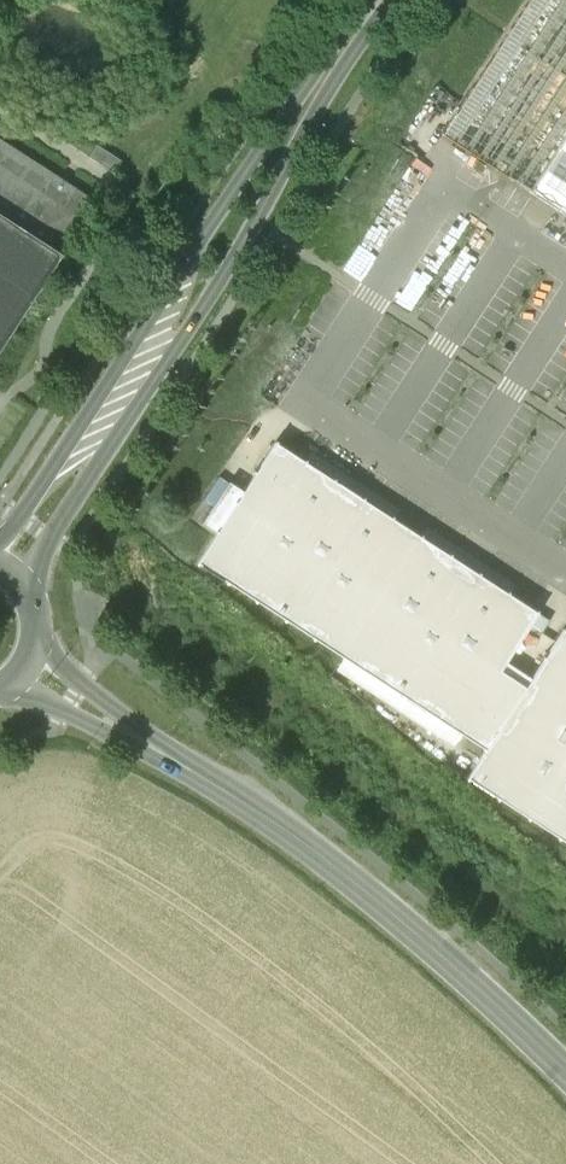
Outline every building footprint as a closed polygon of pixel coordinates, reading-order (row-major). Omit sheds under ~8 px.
[(439,132),(565,214),(565,0),(525,0),(439,132)] [(0,139),(0,347),(95,200),(0,139)] [(121,161),(97,145),(89,157),(113,173),(121,161)] [(275,441),(254,473),(255,473),(197,562),(485,749),(467,777),(565,841),(565,630),(563,628),(525,685),(501,670),(538,612),(275,441)]
